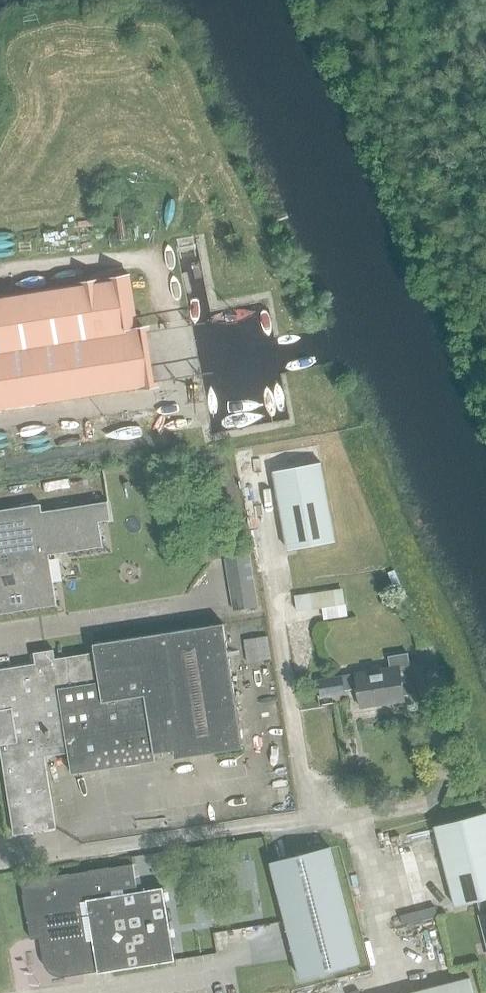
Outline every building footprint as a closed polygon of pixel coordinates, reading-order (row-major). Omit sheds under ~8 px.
[(140,386),(141,389),(152,387),(143,327),(137,328),(129,274),(107,278),(108,281),(101,282),(100,279),(79,282),(79,285),(0,297),(0,408),(140,386)] [(274,472),(286,549),(333,542),(321,463),(274,472)] [(109,501),(43,511),(41,503),(0,509),(0,613),(38,607),(57,604),(49,554),(103,546),(99,521),(111,520),(109,501)] [(250,556),(225,559),(233,612),(258,608),(250,556)] [(343,589),(295,596),(297,612),(346,606),(343,589)] [(15,834),(56,828),(44,755),(68,751),(71,774),(155,760),(154,754),(174,750),(175,758),(243,748),(223,623),(204,626),(194,628),(164,633),(92,644),(94,653),(54,660),(53,650),(45,651),(33,653),(35,663),(0,669),(0,745),(1,745),(15,834)] [(244,640),(247,662),(271,659),(268,636),(244,640)] [(389,668),(355,674),(360,707),(403,700),(401,694),(412,692),(413,694),(437,690),(432,658),(408,662),(406,653),(387,656),(389,668)] [(318,680),(320,696),(332,694),(329,678),(318,680)] [(434,826),(455,906),(478,901),(479,907),(481,916),(485,935),(485,813),(434,826)] [(297,978),(358,963),(329,848),(271,865),(282,910),(290,944),(297,978)] [(42,948),(44,958),(47,965),(52,971),(59,974),(67,975),(87,971),(86,968),(96,966),(97,973),(175,961),(163,887),(137,891),(133,864),(128,865),(23,882),(21,882),(30,939),(45,937),(46,947),(42,948)] [(212,921),(217,954),(290,944),(282,910),(212,921)] [(470,978),(411,992),(474,992),(470,978)]
